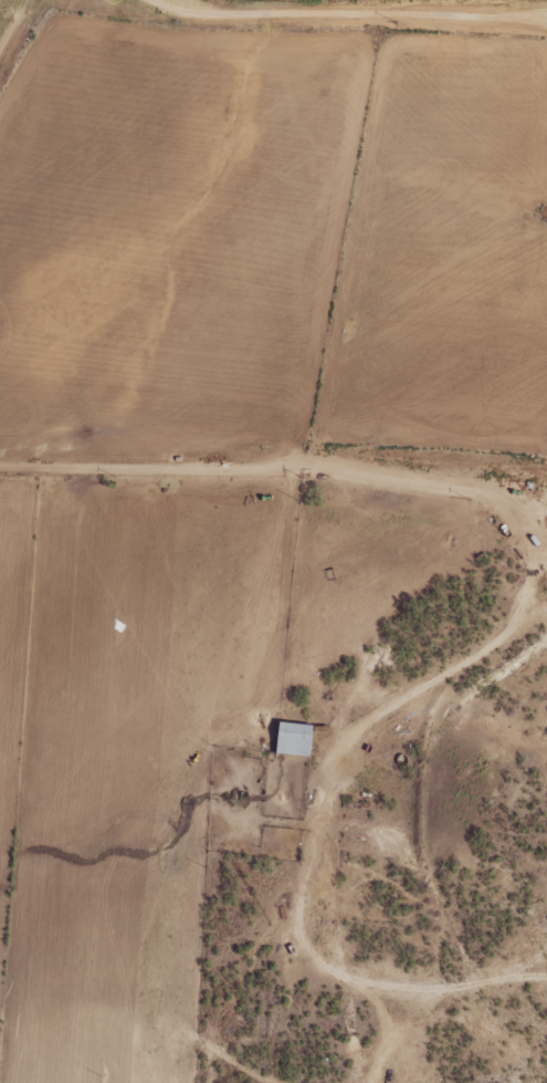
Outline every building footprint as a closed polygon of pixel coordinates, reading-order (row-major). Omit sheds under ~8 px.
[(307,724),(271,723),(270,754),(308,756),(308,740),(306,739),(307,724)]
